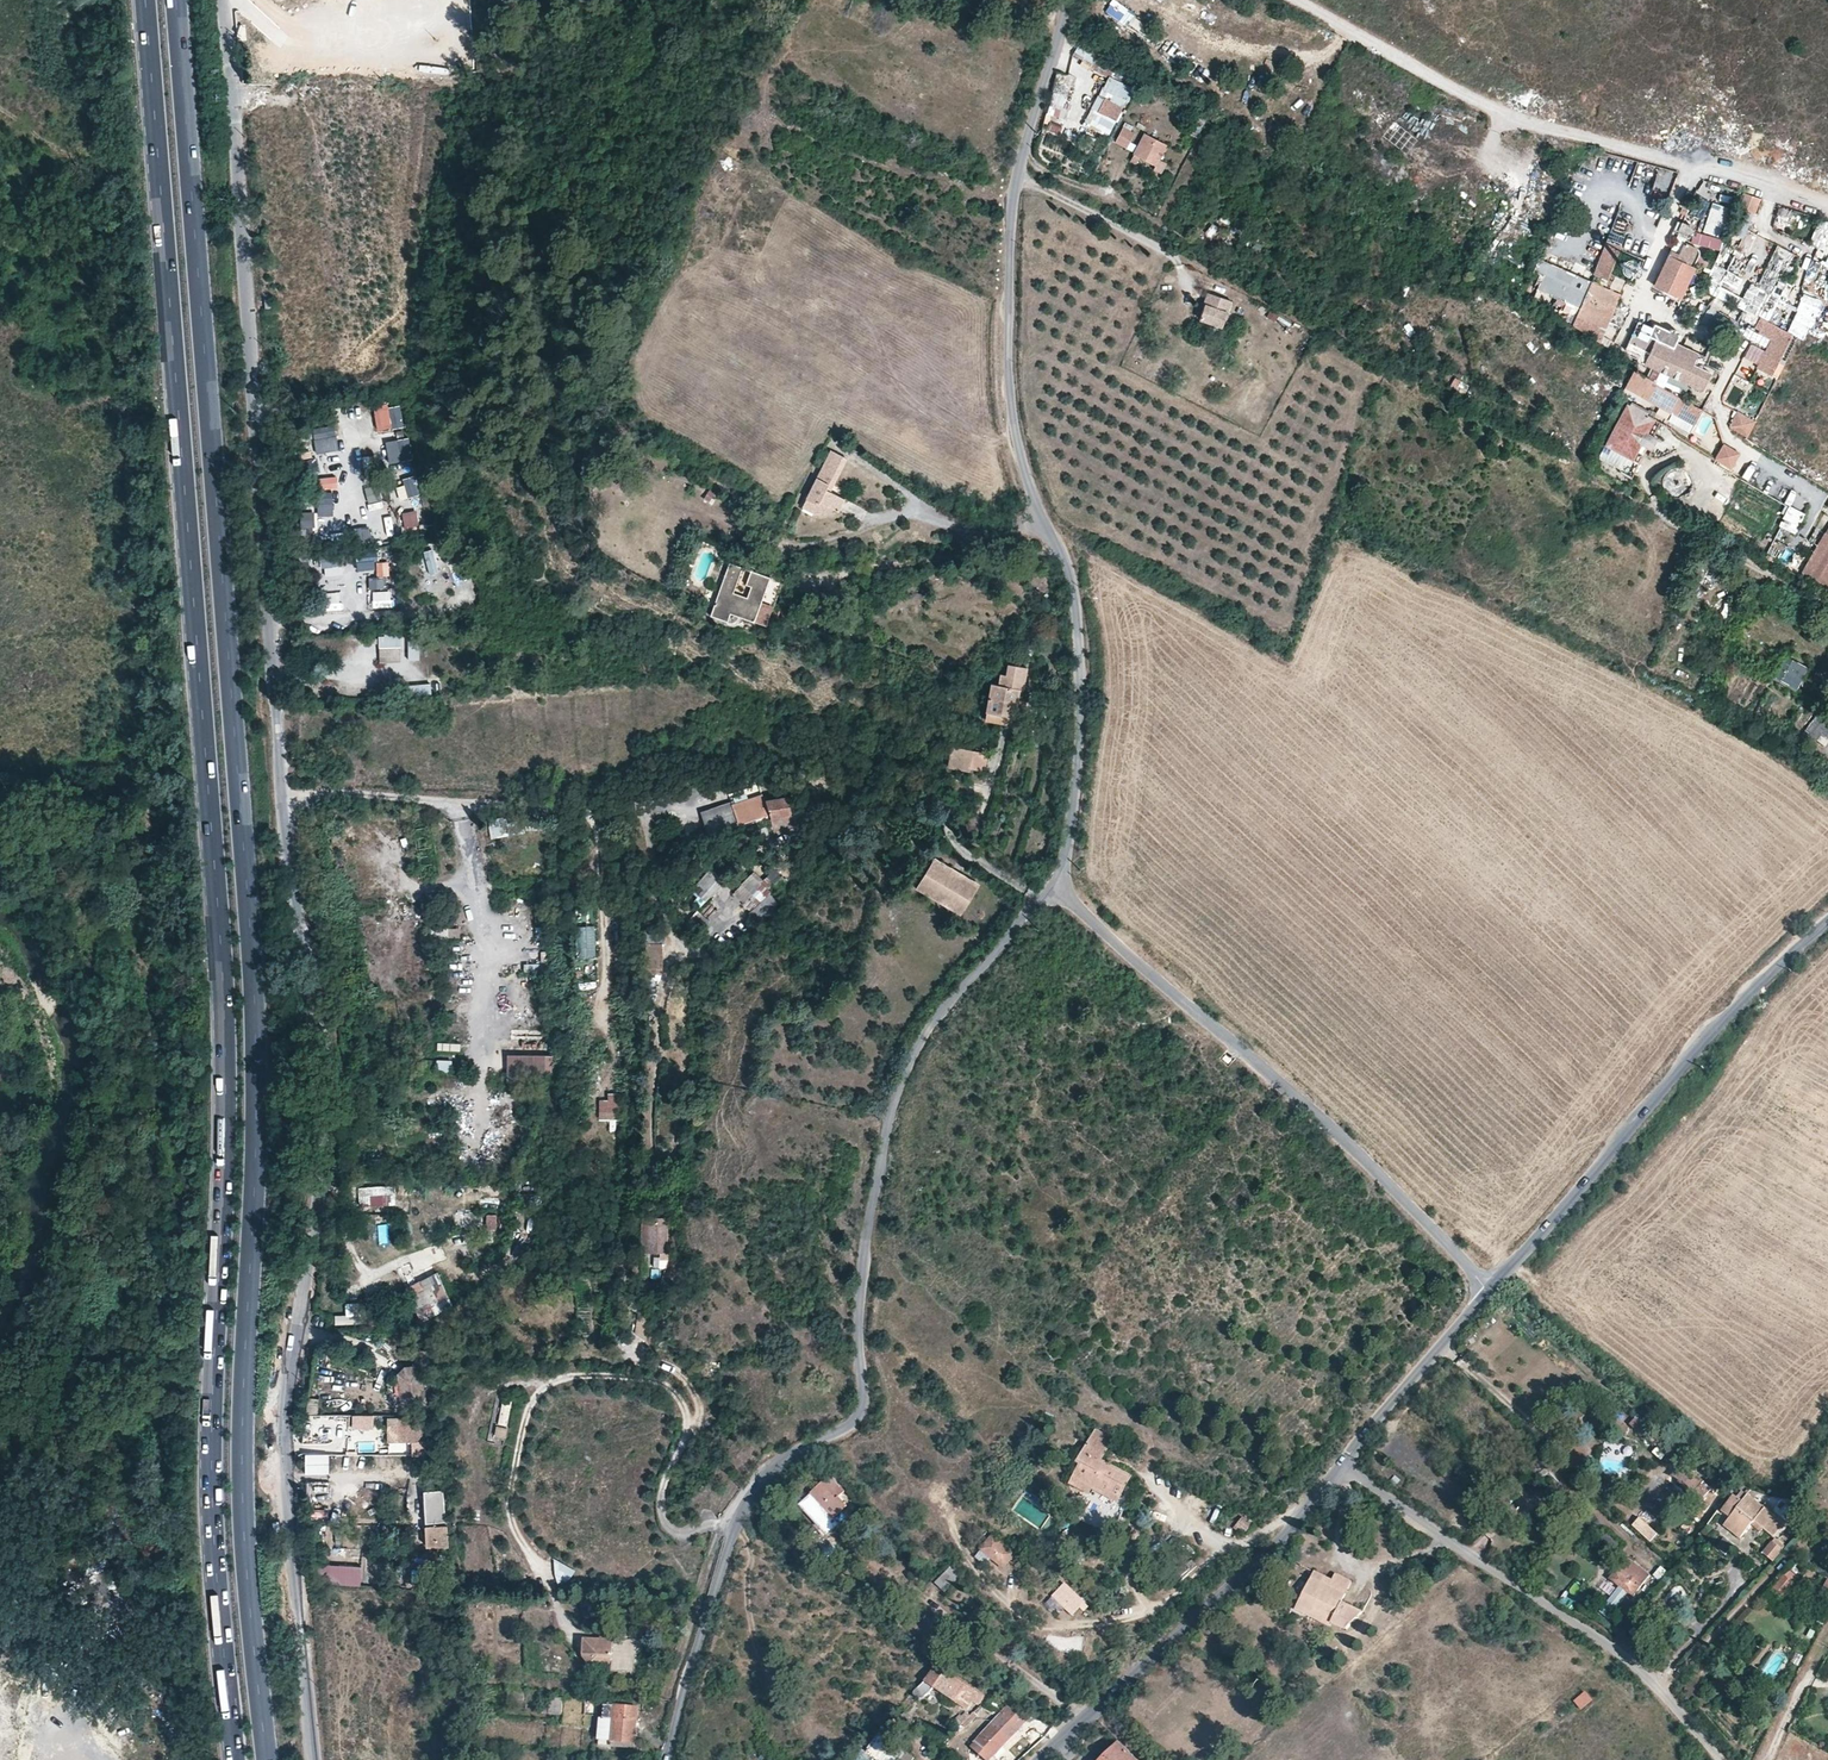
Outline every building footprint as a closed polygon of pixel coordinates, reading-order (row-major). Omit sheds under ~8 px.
[(1109,4),(1105,12),(1123,21),(1128,14),(1109,4)] [(1110,77),(1116,67),(1096,56),(1091,65),(1110,77)] [(1065,117),(1068,95),(1052,93),(1049,115),(1065,117)] [(1116,120),(1122,108),(1105,99),(1101,105),(1099,111),(1116,120)] [(1131,141),(1135,132),(1124,127),(1115,142),(1127,148),(1131,141)] [(1155,127),(1150,137),(1164,144),(1169,135),(1155,127)] [(1159,159),(1166,145),(1164,144),(1150,137),(1145,134),(1139,145),(1135,153),(1131,160),(1137,163),(1141,156),(1148,160),(1156,164),(1153,169),(1161,173),(1166,163),(1159,159)] [(1139,145),(1131,141),(1127,148),(1135,153),(1139,145)] [(1749,189),(1747,188),(1742,201),(1758,209),(1760,209),(1766,195),(1749,189)] [(1698,196),(1692,213),(1703,216),(1709,199),(1698,196)] [(1723,237),(1732,207),(1714,201),(1704,231),(1709,233),(1723,237)] [(1748,232),(1758,209),(1742,201),(1731,225),(1748,232)] [(1788,222),(1792,210),(1780,207),(1777,219),(1788,222)] [(1817,249),(1827,253),(1827,222),(1817,249)] [(1683,223),(1680,230),(1689,234),(1692,233),(1693,230),(1691,227),(1683,223)] [(1679,297),(1698,255),(1698,253),(1698,251),(1698,250),(1697,248),(1684,242),(1679,251),(1671,248),(1654,285),(1679,297)] [(1634,284),(1646,259),(1619,248),(1608,273),(1634,284)] [(1545,260),(1539,258),(1533,270),(1540,273),(1545,260)] [(1622,293),(1545,260),(1540,273),(1544,275),(1537,289),(1570,303),(1580,308),(1573,325),(1601,342),(1622,293)] [(1827,285),(1811,278),(1791,331),(1794,333),(1806,338),(1809,332),(1824,293),(1827,285)] [(1570,303),(1537,289),(1533,299),(1563,319),(1570,303)] [(1232,300),(1209,292),(1207,299),(1200,319),(1223,327),(1232,300)] [(1824,293),(1809,332),(1827,339),(1827,295),(1824,293)] [(1791,331),(1760,316),(1755,326),(1760,329),(1764,331),(1762,335),(1771,339),(1757,368),(1773,376),(1794,333),(1791,331)] [(1653,327),(1638,320),(1625,349),(1629,350),(1627,355),(1638,360),(1653,327)] [(1404,321),(1399,330),(1411,335),(1415,327),(1404,321)] [(1669,329),(1668,332),(1653,325),(1653,327),(1638,360),(1637,361),(1703,391),(1712,372),(1694,363),(1698,355),(1676,345),(1680,335),(1680,333),(1678,330),(1671,328),(1669,329)] [(1680,397),(1633,370),(1624,386),(1677,416),(1686,400),(1680,397)] [(1649,410),(1631,401),(1630,404),(1627,403),(1626,406),(1607,442),(1599,457),(1621,469),(1627,457),(1633,460),(1641,445),(1651,450),(1658,438),(1647,432),(1655,417),(1647,413),(1649,410)] [(405,427),(401,402),(373,407),(377,431),(405,427)] [(1755,420),(1738,410),(1729,426),(1746,436),(1755,420)] [(312,427),(316,453),(339,449),(334,424),(312,427)] [(1711,442),(1720,442),(1720,431),(1711,431),(1711,442)] [(385,441),(388,463),(413,460),(410,438),(385,441)] [(1731,469),(1741,453),(1724,444),(1715,459),(1725,465),(1731,469)] [(826,489),(843,456),(831,450),(806,499),(815,503),(816,501),(834,510),(837,512),(844,499),(830,491),(826,489)] [(339,462),(338,454),(320,456),(320,463),(339,462)] [(847,459),(843,456),(826,489),(830,491),(841,469),(847,459)] [(318,458),(305,459),(305,473),(319,472),(318,458)] [(1678,498),(1692,479),(1674,466),(1660,485),(1678,498)] [(319,489),(338,488),(337,476),(318,477),(319,489)] [(766,499),(771,491),(750,477),(749,477),(744,483),(766,499)] [(415,478),(395,483),(400,500),(420,495),(415,478)] [(378,485),(365,489),(369,507),(383,504),(378,485)] [(332,492),(311,493),(311,503),(318,503),(318,516),(333,515),(332,492)] [(815,503),(806,499),(802,507),(815,513),(834,510),(816,501),(815,503)] [(368,503),(369,510),(383,508),(382,501),(368,503)] [(405,529),(420,526),(416,509),(401,512),(405,529)] [(313,527),(314,511),(301,511),(301,527),(313,527)] [(390,515),(383,517),(388,536),(396,534),(390,515)] [(1827,576),(1827,515),(1796,566),(1823,583),(1827,576)] [(368,525),(354,528),(357,543),(371,540),(368,525)] [(424,548),(428,564),(447,560),(442,543),(424,548)] [(375,552),(356,553),(357,570),(376,569),(375,552)] [(376,576),(369,576),(368,589),(383,589),(384,575),(389,575),(390,562),(376,561),(376,576)] [(762,602),(771,578),(730,563),(710,615),(727,622),(731,614),(739,616),(766,626),(773,606),(762,602)] [(782,582),(771,578),(762,602),(773,606),(778,594),(782,582)] [(392,590),(371,591),(372,608),(393,607),(392,590)] [(341,610),(341,592),(323,592),(323,610),(341,610)] [(402,634),(378,634),(378,662),(402,662),(402,634)] [(408,636),(408,662),(419,662),(419,637),(408,636)] [(1033,665),(1031,645),(1025,646),(1027,665),(1033,665)] [(986,710),(1014,716),(1020,689),(1023,690),(1024,680),(1027,668),(1009,665),(1007,665),(1005,675),(1000,674),(998,685),(991,683),(986,710)] [(408,695),(431,694),(430,683),(408,684),(408,695)] [(1012,725),(1014,716),(986,710),(984,719),(987,720),(1012,725)] [(1825,715),(1819,711),(1812,721),(1817,725),(1825,715)] [(1827,738),(1827,718),(1825,715),(1817,725),(1809,734),(1823,745),(1827,738)] [(1805,730),(1809,734),(1817,725),(1812,721),(1805,730)] [(984,770),(987,754),(953,746),(949,766),(950,767),(969,771),(970,767),(984,770)] [(789,800),(789,797),(766,799),(764,794),(732,805),(739,825),(770,815),(773,830),(793,827),(802,825),(798,798),(789,800)] [(731,802),(701,812),(708,835),(739,825),(732,805),(731,802)] [(502,819),(502,818),(489,821),(493,837),(506,835),(502,819)] [(523,820),(507,823),(506,818),(502,819),(506,835),(525,831),(523,820)] [(551,830),(551,822),(527,822),(527,831),(551,830)] [(798,860),(806,837),(799,835),(791,858),(798,860)] [(968,901),(978,884),(935,858),(917,888),(960,914),(968,901)] [(712,895),(725,882),(714,872),(702,886),(712,895)] [(765,896),(775,885),(766,876),(761,882),(751,873),(733,892),(744,902),(756,888),(765,896)] [(765,896),(756,888),(744,902),(752,910),(765,896)] [(595,957),(594,923),(575,924),(577,958),(595,957)] [(436,935),(456,936),(456,929),(437,928),(436,935)] [(659,940),(659,929),(649,929),(649,936),(646,936),(645,942),(658,943),(659,940)] [(658,943),(645,942),(645,954),(644,968),(661,968),(662,943),(658,943)] [(436,1050),(460,1051),(460,1043),(437,1042),(436,1050)] [(507,1055),(507,1072),(532,1073),(532,1056),(507,1055)] [(555,1057),(532,1056),(532,1073),(548,1073),(554,1073),(555,1057)] [(431,1060),(431,1069),(452,1070),(452,1061),(431,1060)] [(622,1096),(599,1096),(599,1120),(621,1120),(622,1096)] [(399,1193),(411,1194),(411,1185),(399,1185),(399,1193)] [(498,1232),(498,1216),(486,1216),(486,1232),(498,1232)] [(661,1254),(663,1219),(647,1218),(645,1253),(647,1253),(661,1254)] [(386,1240),(387,1220),(379,1220),(379,1240),(386,1240)] [(413,1234),(410,1221),(402,1223),(405,1235),(413,1234)] [(440,1243),(428,1248),(434,1263),(446,1259),(440,1243)] [(651,1269),(668,1268),(668,1255),(651,1256),(651,1269)] [(436,1275),(409,1287),(420,1309),(447,1296),(436,1275)] [(385,1312),(369,1313),(370,1325),(386,1324),(385,1312)] [(644,1335),(648,1316),(638,1313),(634,1332),(644,1335)] [(353,1314),(335,1317),(336,1325),(354,1323),(353,1314)] [(396,1370),(398,1399),(406,1405),(426,1403),(422,1361),(403,1363),(396,1370)] [(385,1415),(319,1413),(319,1398),(308,1397),(307,1416),(316,1416),(316,1427),(317,1427),(317,1437),(345,1438),(346,1429),(384,1430),(385,1415)] [(500,1399),(498,1424),(508,1425),(510,1400),(500,1399)] [(388,1416),(388,1440),(429,1441),(430,1417),(388,1416)] [(505,1438),(507,1427),(495,1425),(494,1436),(505,1438)] [(1112,1439),(1095,1429),(1078,1462),(1081,1464),(1070,1484),(1090,1494),(1078,1517),(1110,1535),(1123,1510),(1139,1481),(1101,1461),(1112,1439)] [(330,1455),(306,1455),(306,1466),(306,1473),(330,1473),(330,1455)] [(843,1491),(830,1476),(811,1494),(833,1518),(846,1506),(838,1497),(843,1491)] [(308,1482),(309,1500),(329,1499),(328,1481),(308,1482)] [(1719,1496),(1704,1482),(1697,1489),(1690,1483),(1681,1493),(1697,1507),(1704,1499),(1710,1504),(1719,1496)] [(1493,1500),(1480,1487),(1471,1497),(1485,1510),(1493,1500)] [(1762,1507),(1742,1491),(1737,1497),(1734,1494),(1721,1511),(1730,1517),(1724,1525),(1740,1538),(1751,1524),(1754,1521),(1762,1526),(1773,1535),(1783,1523),(1770,1513),(1772,1509),(1772,1508),(1772,1507),(1766,1502),(1762,1507)] [(446,1523),(444,1492),(425,1492),(427,1524),(446,1523)] [(841,1526),(833,1518),(811,1494),(798,1506),(828,1538),(841,1526)] [(1247,1536),(1255,1526),(1255,1525),(1254,1525),(1243,1517),(1235,1528),(1235,1529),(1245,1536),(1246,1536),(1247,1536)] [(1762,1526),(1754,1521),(1751,1524),(1759,1530),(1762,1526)] [(332,1537),(332,1525),(318,1525),(318,1537),(332,1537)] [(436,1546),(434,1525),(426,1526),(425,1527),(425,1528),(426,1545),(427,1546),(428,1546),(436,1546)] [(436,1546),(448,1546),(447,1525),(434,1525),(436,1546)] [(1016,1554),(992,1534),(979,1549),(981,1550),(991,1559),(1003,1570),(1016,1554)] [(1785,1546),(1775,1538),(1764,1552),(1773,1560),(1781,1550),(1785,1546)] [(991,1559),(981,1550),(974,1558),(985,1566),(991,1559)] [(1633,1597),(1650,1574),(1625,1555),(1607,1577),(1633,1597)] [(335,1565),(316,1563),(315,1582),(360,1585),(361,1567),(335,1565)] [(945,1592),(961,1577),(951,1567),(936,1583),(945,1592)] [(1798,1578),(1789,1570),(1771,1589),(1762,1599),(1770,1607),(1798,1578)] [(1346,1630),(1362,1613),(1342,1602),(1346,1594),(1322,1581),(1324,1577),(1314,1572),(1295,1609),(1309,1616),(1312,1609),(1332,1619),(1331,1622),(1346,1630)] [(1344,1579),(1335,1574),(1331,1581),(1324,1577),(1322,1581),(1346,1594),(1351,1583),(1344,1579)] [(1084,1602),(1066,1584),(1054,1597),(1072,1614),(1084,1602)] [(1628,1593),(1619,1586),(1600,1612),(1609,1619),(1628,1593)] [(1639,1610),(1630,1603),(1623,1612),(1631,1619),(1639,1610)] [(1312,1609),(1309,1616),(1329,1627),(1331,1622),(1332,1619),(1312,1609)] [(612,1664),(613,1638),(583,1637),(582,1653),(588,1663),(612,1664)] [(641,1640),(613,1638),(612,1664),(612,1670),(634,1672),(634,1664),(635,1654),(640,1654),(641,1640)] [(954,1694),(951,1699),(964,1709),(974,1694),(963,1686),(943,1673),(937,1682),(954,1694)] [(934,1687),(951,1699),(954,1694),(937,1682),(934,1687)] [(1590,1701),(1584,1693),(1574,1702),(1580,1709),(1590,1701)] [(561,1713),(561,1699),(549,1699),(549,1703),(541,1703),(541,1712),(561,1713)] [(636,1726),(637,1707),(602,1705),(599,1743),(634,1747),(636,1726)] [(1029,1715),(1007,1706),(977,1741),(993,1755),(1022,1722),(1029,1715)] [(962,1724),(970,1715),(965,1711),(962,1715),(960,1713),(953,1721),(960,1727),(962,1724)] [(976,1715),(972,1712),(970,1715),(962,1724),(965,1727),(976,1715)] [(914,1729),(910,1726),(897,1742),(901,1745),(914,1729)] [(913,1759),(881,1734),(861,1759),(898,1759),(900,1758),(902,1759),(912,1759),(913,1759)] [(993,1755),(977,1741),(971,1747),(986,1759),(988,1759),(993,1755)] [(1119,1743),(1107,1754),(1102,1759),(1136,1759),(1119,1743)] [(948,1758),(953,1752),(947,1747),(942,1752),(948,1758)]
